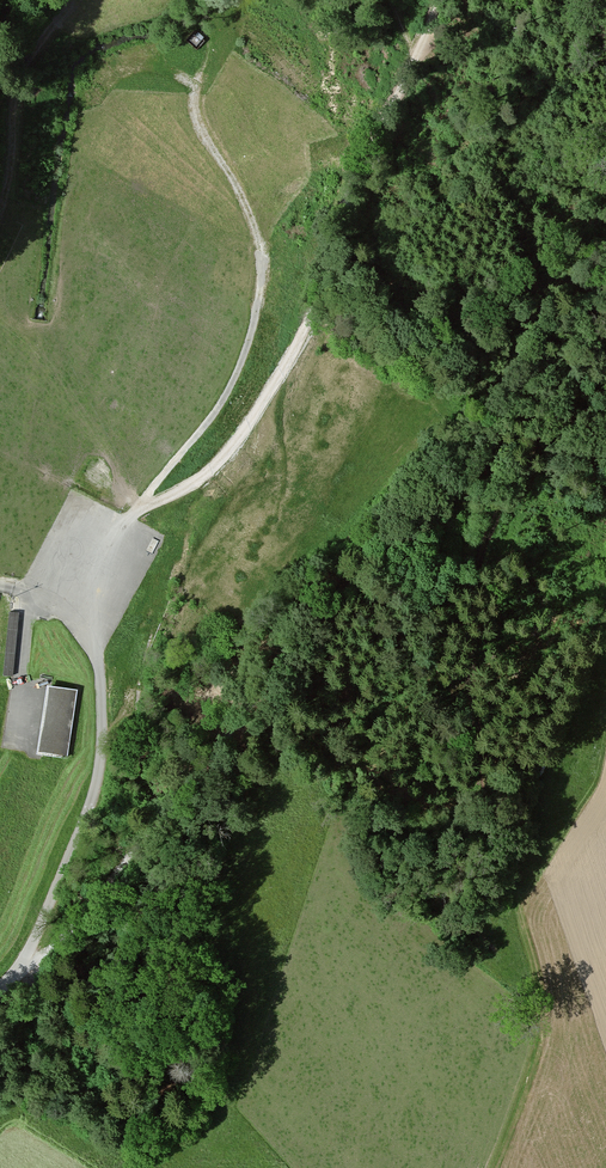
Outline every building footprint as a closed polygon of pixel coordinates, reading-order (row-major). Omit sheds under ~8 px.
[(195,31),(187,40),(197,49),(205,40),(195,31)] [(18,611),(8,610),(3,675),(12,676),(18,611)] [(66,760),(77,692),(45,687),(35,755),(66,760)]
